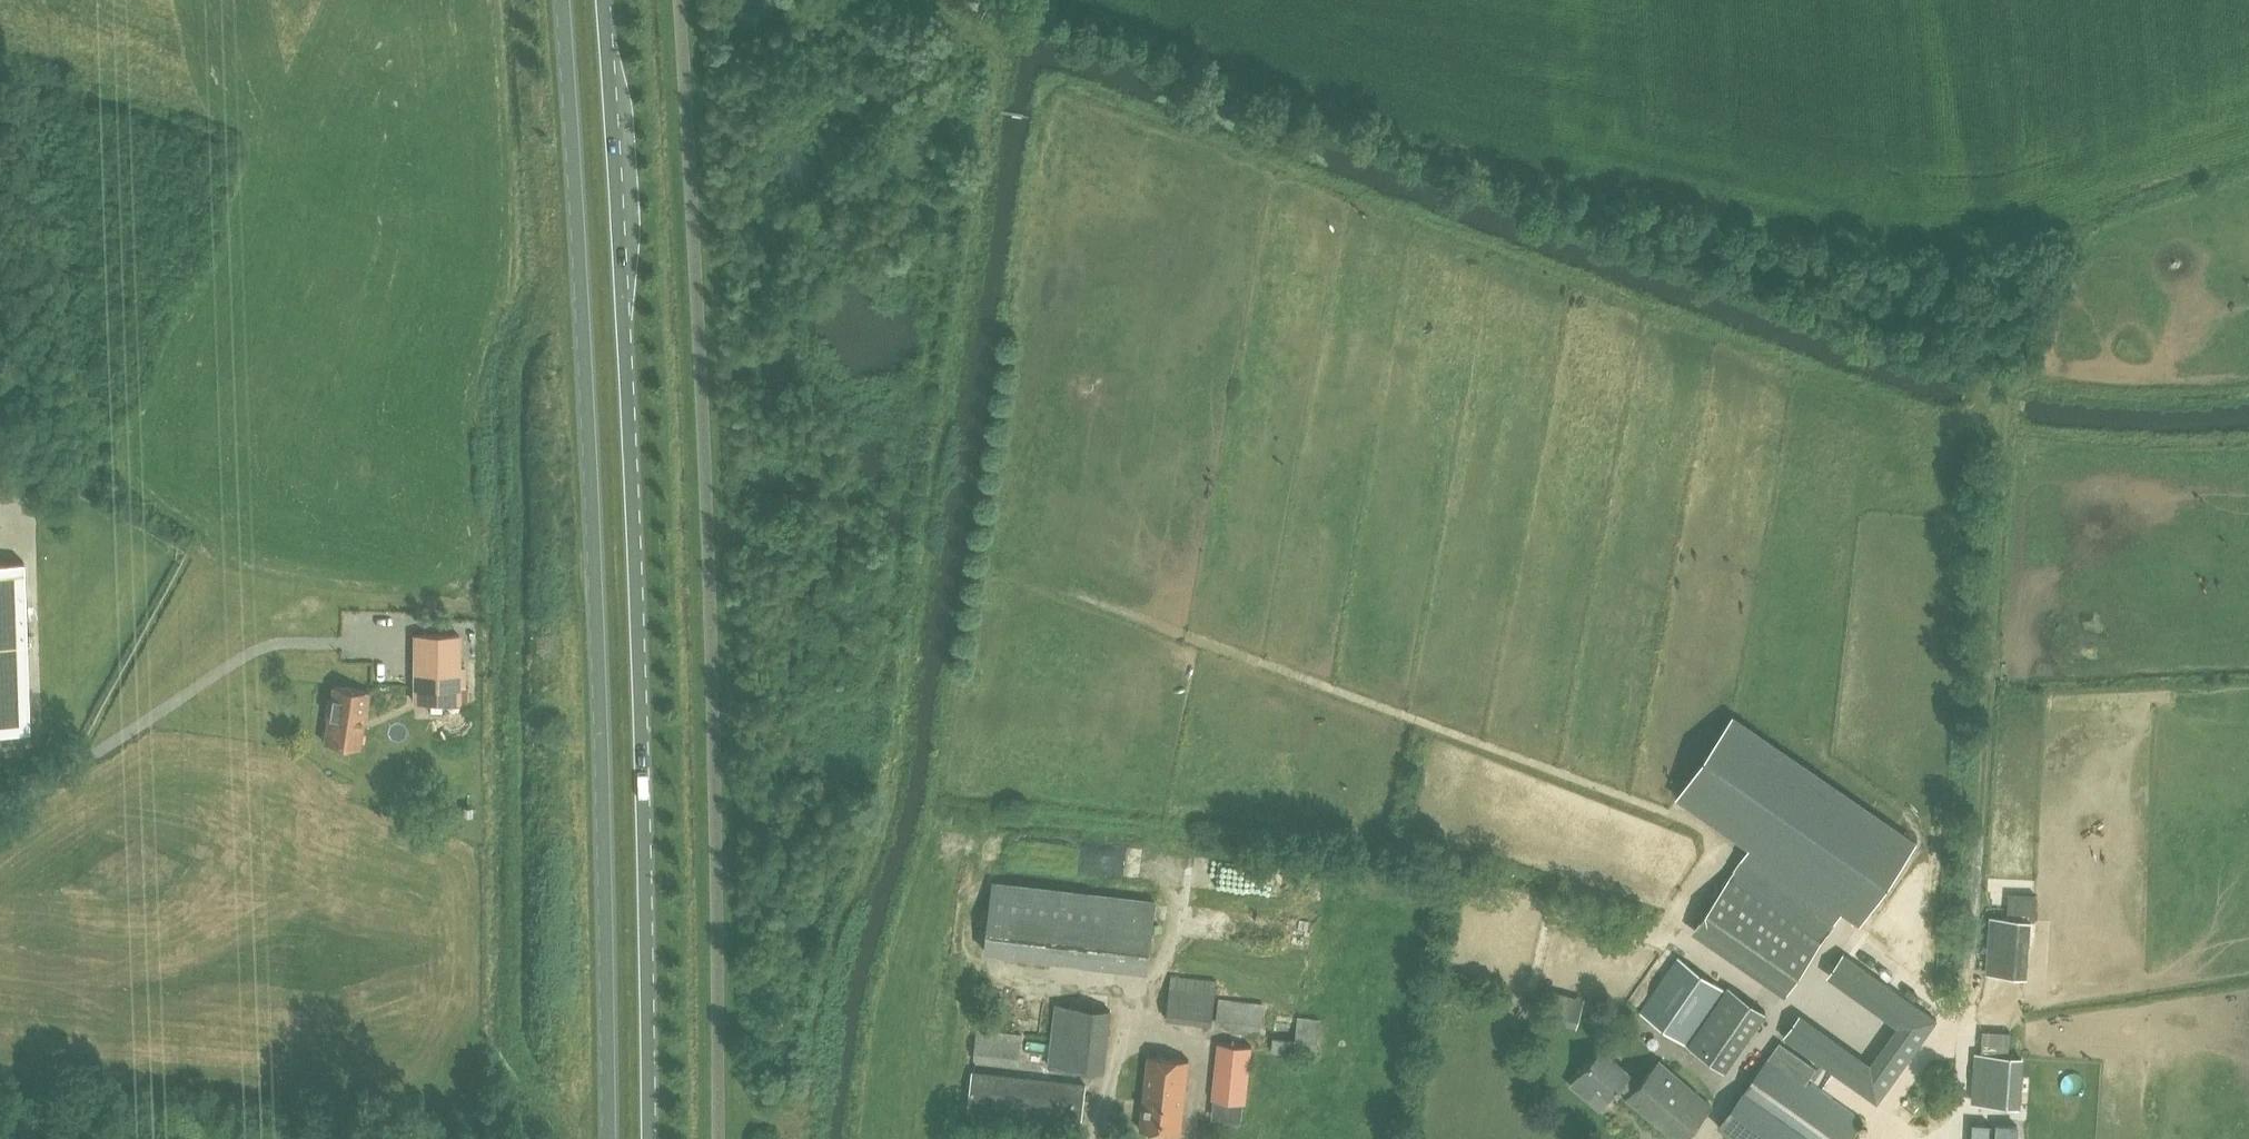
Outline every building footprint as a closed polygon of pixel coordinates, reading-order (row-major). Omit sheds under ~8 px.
[(50,517),(46,529),(66,535),(70,523),(50,517)] [(29,732),(26,563),(0,563),(0,732),(29,732)] [(459,699),(459,685),(459,635),(435,635),(436,661),(414,661),(414,701),(459,702),(459,699)] [(324,741),(359,746),(367,689),(332,684),(324,741)] [(468,685),(459,685),(459,699),(468,698),(468,685)] [(1751,843),(1725,880),(1695,924),(1787,988),(1843,907),(1861,919),(1914,842),(1731,715),(1678,792),(1751,843)] [(992,879),(985,950),(1149,969),(1157,898),(992,879)] [(2031,961),(2032,938),(2000,937),(1999,960),(2031,961)] [(1843,952),(1826,975),(1897,1026),(1870,1064),(1799,1013),(1783,1037),(1878,1104),(1895,1081),(1921,1043),(1938,1020),(1843,952)] [(1639,1010),(1687,1042),(1726,987),(1677,955),(1639,1010)] [(1166,1019),(1212,1024),(1216,978),(1170,974),(1166,1019)] [(1762,1012),(1726,987),(1687,1042),(1723,1067),(1762,1012)] [(1555,988),(1547,1019),(1577,1026),(1585,996),(1555,988)] [(1218,997),(1215,1024),(1260,1029),(1263,1003),(1218,997)] [(1104,1072),(1112,1008),(1055,1001),(1048,1066),(1104,1072)] [(1319,1017),(1275,1012),(1271,1050),(1316,1055),(1319,1017)] [(973,1058),(1019,1063),(1022,1032),(976,1027),(973,1058)] [(2011,1032),(1983,1030),(1982,1043),(2010,1045),(2011,1032)] [(1808,1079),(1817,1067),(1779,1040),(1717,1125),(1738,1138),(1849,1138),(1864,1119),(1808,1079)] [(1252,1045),(1217,1041),(1212,1097),(1246,1102),(1252,1045)] [(1572,1082),(1589,1096),(1601,1107),(1610,1096),(1619,1085),(1629,1094),(1627,1096),(1677,1138),(1681,1138),(1711,1104),(1658,1060),(1640,1082),(1629,1073),(1632,1069),(1603,1044),(1580,1071),(1581,1072),(1572,1082)] [(1971,1102),(2018,1106),(2021,1056),(1975,1052),(1971,1102)] [(1181,1132),(1188,1058),(1148,1054),(1141,1128),(1181,1132)] [(1086,1081),(971,1068),(967,1110),(1082,1123),(1086,1081)] [(1996,1118),(1994,1138),(2018,1138),(2019,1120),(1996,1118)] [(1729,1138),(1715,1124),(1701,1138),(1728,1138),(1729,1138)]
